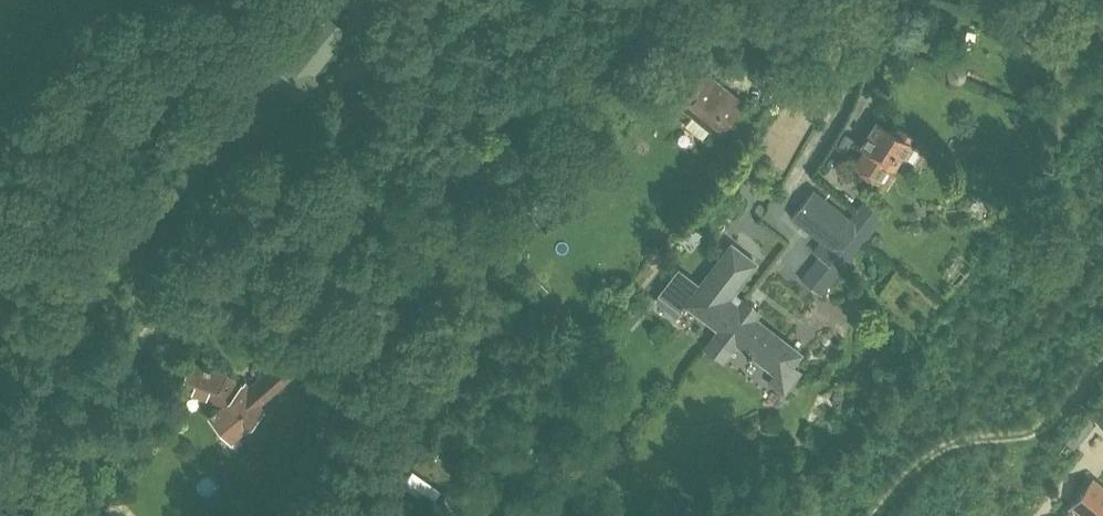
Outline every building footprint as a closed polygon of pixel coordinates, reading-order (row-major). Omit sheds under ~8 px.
[(682,104),(717,133),(742,103),(705,73),(694,86),(680,74),(663,96),(678,108),(682,104)] [(876,180),(888,188),(897,174),(891,170),(902,154),(906,156),(913,145),(908,141),(912,136),(900,127),(896,133),(876,120),(859,146),(865,150),(854,167),(876,181),(876,180)] [(706,129),(699,138),(716,150),(723,141),(706,129)] [(848,215),(813,187),(791,215),(820,237),(811,249),(819,255),(801,278),(820,293),(885,211),(865,195),(848,215)] [(689,216),(677,231),(685,238),(698,223),(689,216)] [(713,335),(714,336),(744,298),(736,292),(757,262),(743,251),(732,243),(700,284),(680,269),(661,293),(681,309),(685,304),(717,329),(713,335)] [(744,298),(714,336),(732,350),(737,344),(782,378),(801,352),(757,318),(761,311),(744,298)] [(209,411),(230,437),(251,420),(256,426),(268,416),(258,403),(292,374),(279,359),(246,387),(243,382),(235,388),(225,376),(186,363),(179,385),(218,398),(220,401),(209,411)] [(1100,420),(1102,416),(1102,405),(1095,415),(1100,420)] [(1102,513),(1102,491),(1090,481),(1069,508),(1072,510),(1066,515),(1100,515),(1102,513)]
